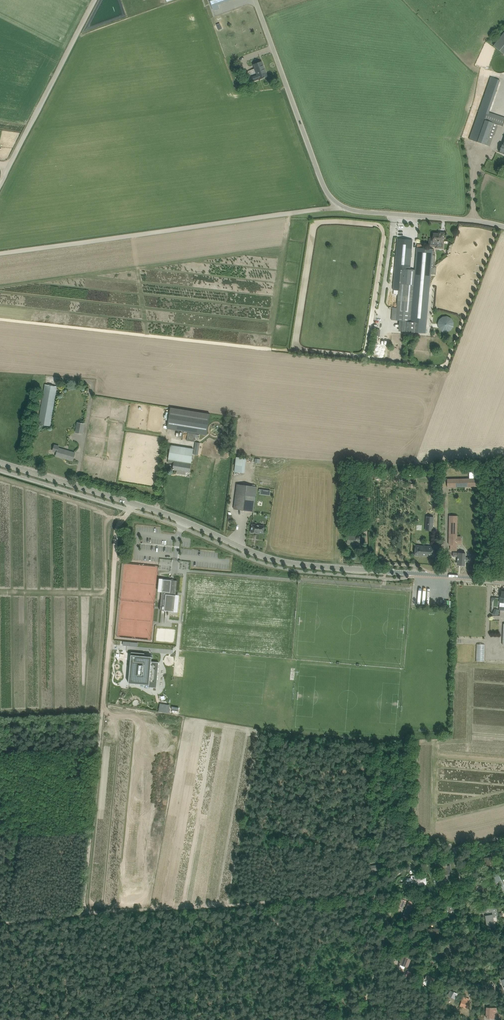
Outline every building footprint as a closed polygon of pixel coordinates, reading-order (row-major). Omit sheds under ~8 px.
[(219,8),(216,0),(210,0),(212,7),(214,6),(215,10),(219,8)] [(503,55),(503,30),(492,46),(503,55)] [(502,55),(500,55),(498,55),(497,56),(496,57),(494,58),(493,59),(492,61),(492,63),(491,65),(492,66),(492,68),(493,70),(495,71),(496,72),(498,73),(500,73),(501,73),(503,73),(503,56),(502,55)] [(256,80),(258,79),(259,79),(264,78),(265,78),(265,77),(267,76),(262,62),(253,65),(257,76),(254,77),(256,80)] [(488,114),(479,111),(469,139),(490,146),(494,135),(498,124),(503,126),(503,122),(503,119),(488,114)] [(443,249),(444,244),(445,232),(440,232),(440,233),(433,233),(433,239),(429,238),(428,244),(438,245),(437,249),(443,249)] [(435,255),(432,255),(433,249),(422,248),(417,247),(415,270),(410,270),(413,240),(397,239),(393,290),(394,290),(398,290),(398,293),(397,307),(396,320),(399,321),(399,323),(398,331),(426,333),(427,323),(431,274),(435,274),(436,266),(434,266),(435,255)] [(438,331),(453,331),(453,316),(438,317),(438,331)] [(50,426),(57,386),(45,384),(38,424),(50,426)] [(77,422),(75,432),(83,434),(85,424),(77,422)] [(194,442),(196,434),(188,432),(187,440),(194,442)] [(58,448),(59,447),(59,446),(56,445),(54,447),(53,449),(55,451),(57,452),(56,456),(73,461),(75,453),(69,451),(58,448)] [(173,469),(189,472),(193,449),(171,445),(168,462),(174,463),(173,469)] [(238,456),(236,471),(247,472),(249,457),(238,456)] [(447,478),(447,487),(466,486),(477,486),(477,478),(447,478)] [(253,511),(255,496),(257,487),(237,484),(234,509),(253,511)] [(457,545),(457,516),(449,515),(449,544),(457,545)] [(264,528),(264,526),(252,524),(251,532),(255,533),(255,532),(263,533),(263,530),(264,530),(265,528),(264,528)] [(362,544),(363,536),(348,536),(347,543),(362,544)] [(415,545),(415,555),(433,557),(433,547),(415,545)] [(458,565),(465,565),(466,553),(453,552),(453,556),(458,557),(457,561),(459,561),(458,565)] [(160,610),(174,611),(177,580),(163,579),(160,610)] [(144,657),(131,655),(128,686),(148,688),(148,691),(156,691),(159,665),(151,665),(151,660),(144,659),(144,657)] [(486,866),(495,865),(493,856),(485,858),(486,866)] [(441,867),(442,877),(442,879),(450,879),(450,872),(450,866),(448,866),(448,867),(441,867)] [(423,885),(423,881),(426,881),(426,877),(420,877),(420,876),(416,877),(416,875),(411,875),(411,878),(407,878),(407,881),(411,881),(411,882),(418,882),(418,885),(423,885)] [(487,884),(485,885),(480,886),(480,885),(477,885),(477,883),(471,884),(473,894),(481,893),(481,892),(488,891),(487,884)] [(405,900),(399,898),(399,899),(394,897),(391,904),(396,906),(397,903),(399,904),(398,906),(402,908),(405,900)] [(408,920),(411,911),(412,910),(413,911),(416,904),(409,901),(402,918),(408,920)] [(457,910),(448,904),(445,908),(453,915),(457,910)] [(495,922),(499,922),(497,911),(497,909),(496,908),(487,909),(482,909),(482,912),(486,912),(492,911),(493,915),(486,916),(487,923),(489,922),(490,926),(491,926),(493,926),(493,929),(496,929),(495,922)] [(429,936),(440,935),(439,928),(429,929),(429,936)] [(458,948),(455,942),(453,940),(445,946),(449,953),(458,948)] [(402,955),(400,963),(406,965),(405,966),(407,967),(411,958),(402,955)] [(422,976),(420,979),(431,985),(434,979),(427,975),(425,978),(422,976)] [(460,1006),(468,1008),(470,1002),(468,1001),(469,998),(466,997),(465,1000),(462,999),(460,1006)] [(496,1008),(487,1008),(486,1017),(496,1018),(496,1008)]
